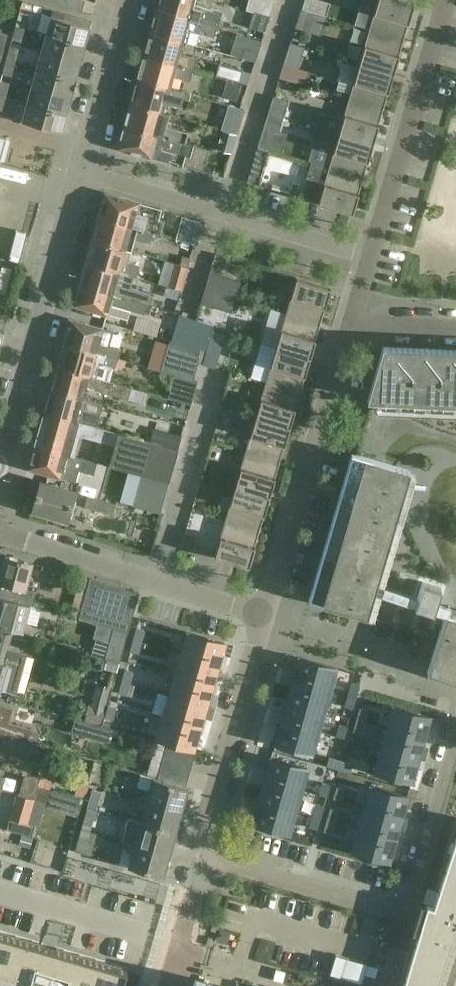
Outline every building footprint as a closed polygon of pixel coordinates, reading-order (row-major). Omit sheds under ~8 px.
[(82,12),(85,0),(41,0),(82,12)] [(157,7),(218,25),(219,25),(223,11),(209,7),(208,10),(201,8),(203,0),(159,0),(157,7)] [(252,12),(253,12),(268,16),(269,16),(274,0),(249,0),(246,10),(252,12)] [(323,0),(304,0),(302,8),(327,16),(331,2),(323,0)] [(403,0),(379,0),(370,29),(402,38),(413,3),(403,0)] [(218,25),(157,7),(150,32),(183,41),(194,44),(198,31),(215,37),(218,25)] [(295,27),(320,35),(327,16),(302,8),(301,8),(295,27)] [(53,10),(51,15),(63,19),(65,13),(53,10)] [(20,11),(16,24),(25,26),(28,13),(20,11)] [(253,12),(249,26),(264,31),(269,16),(268,16),(253,12)] [(51,15),(46,33),(85,44),(90,26),(63,19),(51,15)] [(25,26),(16,24),(12,39),(21,42),(25,26)] [(402,38),(370,29),(360,63),(392,73),(402,38)] [(183,41),(150,32),(144,54),(192,68),(192,69),(211,75),(214,66),(194,60),(195,57),(180,52),(183,41)] [(85,44),(46,33),(42,50),(80,61),(85,44)] [(304,47),(290,42),(284,63),(298,67),(304,47)] [(10,45),(7,58),(15,61),(19,48),(10,45)] [(243,45),(239,57),(254,61),(258,49),(243,45)] [(80,61),(42,50),(37,67),(76,78),(80,61)] [(192,68),(144,54),(137,79),(170,88),(173,75),(189,79),(192,69),(192,68)] [(15,61),(7,58),(3,72),(11,75),(15,61)] [(392,73),(360,63),(350,98),(382,107),(392,73)] [(76,78),(37,67),(34,78),(26,76),(25,83),(32,85),(71,95),(76,78)] [(13,70),(10,102),(20,103),(23,71),(13,70)] [(194,94),(170,88),(137,79),(130,103),(163,112),(166,100),(186,106),(188,97),(192,99),(194,94)] [(0,81),(0,94),(5,96),(9,82),(1,80),(0,81)] [(32,85),(27,102),(66,113),(71,95),(32,85)] [(273,95),(268,110),(284,115),(288,100),(273,95)] [(382,107),(350,98),(340,132),(372,142),(382,107)] [(66,113),(27,102),(22,121),(61,131),(66,113)] [(163,112),(130,103),(124,126),(174,140),(185,143),(188,131),(165,124),(168,113),(163,112)] [(284,115),(268,110),(263,125),(279,130),(284,115)] [(174,140),(124,126),(119,144),(121,148),(170,162),(171,157),(175,158),(176,151),(171,150),(174,140)] [(216,149),(215,153),(209,173),(224,177),(229,158),(236,134),(223,130),(217,149),(216,149)] [(372,142),(340,132),(330,167),(362,176),(372,142)] [(275,139),(267,161),(276,164),(283,142),(275,139)] [(191,157),(186,155),(183,165),(203,171),(209,151),(209,150),(194,145),(191,157)] [(362,176),(330,167),(319,202),(351,212),(362,176)] [(160,209),(109,194),(104,197),(99,216),(147,229),(150,219),(157,221),(160,209)] [(153,231),(147,229),(99,216),(92,239),(124,248),(128,236),(150,243),(153,231)] [(177,239),(194,244),(201,221),(184,216),(177,239)] [(22,221),(10,220),(7,250),(0,249),(0,262),(6,263),(7,250),(18,251),(22,221)] [(30,261),(37,230),(26,228),(19,258),(30,261)] [(124,248),(92,239),(86,262),(118,271),(140,277),(144,265),(121,259),(124,248)] [(183,256),(180,264),(188,267),(190,258),(183,256)] [(118,271),(86,262),(80,284),(148,304),(151,293),(115,283),(118,271)] [(168,286),(181,290),(188,267),(180,264),(175,263),(168,286)] [(240,281),(210,272),(205,289),(235,298),(240,281)] [(329,287),(297,277),(287,313),(318,322),(329,287)] [(148,304),(80,284),(74,304),(106,313),(109,304),(145,314),(148,304)] [(235,298),(205,289),(201,303),(231,312),(235,298)] [(318,322),(287,313),(277,347),(308,356),(318,322)] [(179,322),(194,326),(196,319),(181,314),(179,322)] [(64,340),(63,343),(118,358),(120,349),(108,346),(112,331),(102,328),(89,325),(70,319),(64,340)] [(213,325),(196,319),(194,326),(188,345),(206,350),(213,325)] [(121,320),(117,333),(162,345),(166,328),(143,321),(141,326),(121,320)] [(118,358),(63,343),(57,366),(89,375),(92,362),(115,369),(118,358)] [(197,352),(168,343),(160,370),(175,374),(193,380),(200,357),(197,352)] [(455,403),(455,349),(383,345),(367,399),(455,403)] [(308,356),(277,347),(267,382),(298,391),(308,356)] [(111,382),(89,375),(57,366),(50,389),(82,398),(86,387),(128,399),(132,387),(111,382)] [(193,380),(175,374),(168,397),(191,404),(198,381),(193,380)] [(298,391),(267,382),(257,416),(288,425),(298,391)] [(82,398),(50,389),(44,412),(97,427),(100,415),(79,409),(82,398)] [(97,427),(44,412),(34,445),(69,454),(75,434),(114,445),(109,465),(141,474),(169,482),(178,449),(177,449),(145,440),(97,427)] [(288,425),(257,416),(246,451),(278,460),(288,425)] [(181,437),(149,428),(145,440),(177,449),(181,437)] [(69,454),(34,445),(28,468),(90,485),(93,474),(80,470),(83,459),(69,454)] [(278,460),(246,451),(236,485),(268,495),(278,460)] [(309,598),(367,616),(410,470),(355,454),(351,453),(309,598)] [(169,482),(141,474),(133,505),(160,512),(169,482)] [(32,509),(48,514),(49,511),(68,516),(67,519),(68,520),(76,492),(40,482),(32,509)] [(268,495),(236,485),(226,520),(258,529),(268,495)] [(113,514),(116,503),(88,495),(85,506),(113,514)] [(258,529),(226,520),(216,555),(247,564),(258,529)] [(6,555),(0,577),(0,596),(33,605),(36,592),(25,589),(33,562),(6,555)] [(71,603),(68,614),(78,617),(99,623),(114,628),(128,632),(139,594),(91,578),(82,606),(71,603)] [(22,631),(25,621),(38,624),(42,608),(33,605),(0,596),(0,625),(22,631)] [(445,613),(438,635),(437,634),(437,636),(438,636),(427,670),(455,680),(455,617),(445,613)] [(96,638),(91,654),(105,658),(120,662),(128,632),(114,628),(99,623),(94,637),(96,638)] [(137,627),(133,639),(141,641),(145,630),(137,627)] [(16,692),(27,653),(7,648),(11,633),(0,630),(0,688),(16,692)] [(188,631),(181,653),(218,664),(225,642),(188,631)] [(133,639),(130,651),(138,653),(141,641),(133,639)] [(181,653),(175,674),(212,684),(218,664),(181,653)] [(299,657),(293,678),(330,689),(336,667),(299,657)] [(125,669),(122,681),(130,683),(133,671),(125,669)] [(175,674),(169,694),(206,705),(212,684),(175,674)] [(293,678),(287,699),(324,710),(330,689),(293,678)] [(122,681),(119,692),(127,695),(130,683),(122,681)] [(352,683),(348,694),(356,696),(359,685),(352,683)] [(169,694),(163,715),(200,726),(206,705),(169,694)] [(348,694),(345,706),(353,708),(356,696),(348,694)] [(287,699),(281,720),(318,731),(324,710),(287,699)] [(37,743),(39,735),(37,729),(9,722),(14,706),(0,703),(0,733),(37,743)] [(108,705),(105,716),(113,719),(116,707),(108,705)] [(393,706),(387,727),(424,738),(430,716),(393,706)] [(360,707),(357,719),(365,721),(368,709),(360,707)] [(163,715),(157,737),(194,748),(200,726),(163,715)] [(357,719),(353,730),(361,733),(365,721),(357,719)] [(281,720),(275,742),(312,752),(318,731),(281,720)] [(89,721),(85,734),(110,741),(114,728),(102,725),(89,721)] [(340,724),(336,735),(344,738),(347,726),(340,724)] [(387,727),(381,748),(418,759),(424,738),(387,727)] [(29,754),(30,751),(39,753),(41,744),(37,743),(0,733),(0,746),(29,754)] [(168,744),(156,741),(147,775),(159,779),(162,767),(165,756),(168,744)] [(200,753),(168,744),(165,756),(196,765),(200,753)] [(381,748),(375,770),(412,780),(418,759),(381,748)] [(196,765),(165,756),(162,767),(193,776),(196,765)] [(270,757),(264,779),(301,789),(308,768),(270,757)] [(329,757),(327,765),(339,768),(341,760),(329,757)] [(94,760),(89,778),(91,779),(90,780),(105,784),(110,765),(94,760)] [(341,760),(339,768),(350,771),(352,763),(341,760)] [(193,776),(162,767),(159,779),(190,788),(193,776)] [(28,774),(22,795),(34,798),(38,784),(40,777),(28,774)] [(159,779),(147,775),(141,774),(137,787),(143,789),(140,798),(182,809),(185,797),(187,797),(190,788),(159,779)] [(52,781),(40,777),(38,784),(50,788),(52,781)] [(264,779),(258,799),(296,810),(301,789),(264,779)] [(322,782),(319,794),(327,796),(330,785),(322,782)] [(51,788),(50,788),(38,784),(34,798),(34,799),(45,802),(47,803),(51,788)] [(370,785),(364,807),(402,817),(408,796),(370,785)] [(337,786),(333,798),(341,800),(345,789),(337,786)] [(81,798),(51,788),(47,803),(45,802),(44,806),(76,816),(81,798)] [(92,789),(87,807),(97,810),(102,792),(92,789)] [(17,793),(10,818),(7,828),(32,835),(35,825),(38,826),(44,806),(45,802),(34,799),(34,798),(22,795),(17,793)] [(109,820),(113,798),(103,796),(98,818),(109,820)] [(182,809),(140,798),(138,806),(145,808),(141,823),(178,833),(180,823),(178,822),(182,809)] [(258,799),(252,821),(289,832),(296,810),(258,799)] [(316,803),(313,815),(321,817),(324,805),(316,803)] [(97,810),(87,807),(81,829),(91,832),(97,810)] [(331,807),(327,819),(335,821),(339,809),(331,807)] [(364,807),(358,828),(396,838),(402,817),(364,807)] [(313,815),(309,826),(317,829),(321,817),(313,815)] [(178,833),(141,823),(128,819),(122,840),(128,842),(169,854),(173,840),(175,841),(178,833)] [(327,819),(324,830),(332,833),(335,821),(327,819)] [(358,828),(352,849),(390,860),(396,838),(358,828)] [(97,834),(91,832),(81,829),(75,851),(91,855),(97,834)] [(434,906),(428,904),(414,948),(403,985),(455,985),(455,837),(434,906)] [(169,854),(128,842),(126,850),(133,852),(128,866),(165,876),(168,866),(166,866),(169,854)] [(127,969),(67,952),(43,945),(0,932),(0,985),(122,985),(127,969)] [(336,954),(330,973),(362,983),(365,974),(368,964),(336,954)] [(276,968),(273,979),(283,982),(286,971),(276,968)] [(196,978),(193,985),(223,985),(196,978)]
